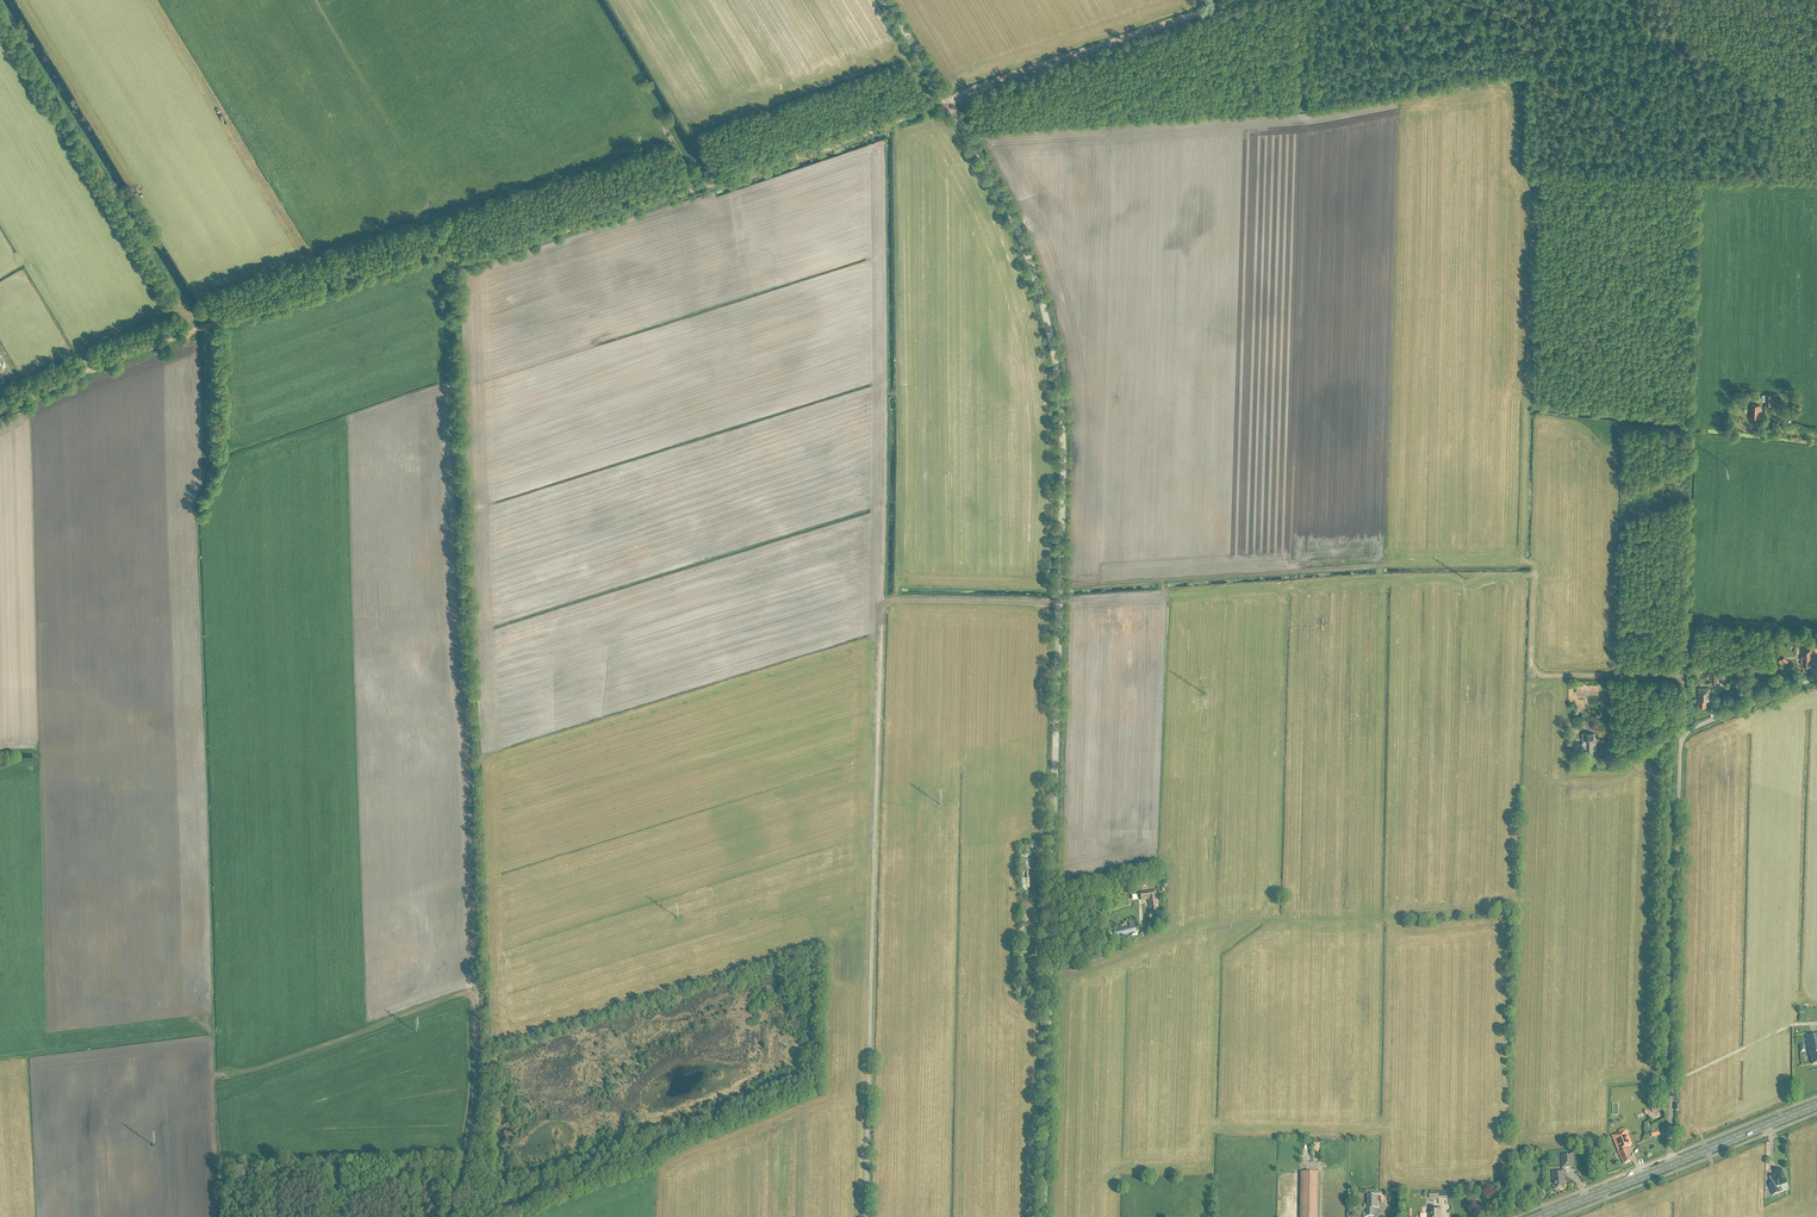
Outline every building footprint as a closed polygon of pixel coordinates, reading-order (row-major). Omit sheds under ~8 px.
[(1760,417),(1760,404),(1751,404),(1751,409),(1752,409),(1752,417),(1760,417)] [(1811,665),(1811,664),(1811,658),(1813,658),(1813,647),(1799,647),(1799,652),(1802,652),(1802,664),(1811,665)] [(1718,667),(1718,668),(1712,668),(1712,682),(1718,682),(1718,672),(1735,673),(1736,665),(1721,665),(1721,667),(1718,667)] [(1710,687),(1699,687),(1698,705),(1706,705),(1707,699),(1710,699),(1710,687)] [(1583,739),(1584,739),(1584,742),(1577,742),(1578,749),(1585,749),(1585,750),(1587,750),(1587,752),(1593,752),(1593,745),(1594,745),(1593,739),(1595,739),(1595,732),(1583,732),(1583,739)] [(1024,878),(1024,888),(1032,888),(1031,878),(1024,878)] [(1157,907),(1158,907),(1156,891),(1140,893),(1141,901),(1149,900),(1150,913),(1152,913),(1152,914),(1157,913),(1157,907)] [(1121,930),(1113,931),(1115,938),(1122,937),(1136,933),(1136,930),(1135,927),(1135,926),(1136,926),(1135,921),(1129,923),(1130,927),(1121,930)] [(1039,949),(1039,944),(1029,944),(1029,956),(1037,957),(1037,949),(1039,949)] [(1806,1036),(1810,1056),(1811,1056),(1812,1065),(1816,1064),(1816,1034),(1806,1036)] [(1642,1117),(1660,1110),(1658,1105),(1640,1112),(1642,1117)] [(1618,1152),(1633,1146),(1627,1131),(1612,1137),(1618,1152)] [(1624,1165),(1631,1162),(1628,1154),(1629,1154),(1627,1150),(1619,1154),(1620,1158),(1621,1157),(1624,1165)] [(1563,1170),(1561,1171),(1552,1171),(1553,1184),(1555,1184),(1555,1190),(1564,1190),(1564,1183),(1566,1183),(1565,1171),(1564,1171),(1564,1170),(1565,1169),(1565,1168),(1574,1168),(1573,1155),(1562,1155),(1563,1170)] [(1775,1183),(1769,1185),(1773,1196),(1783,1192),(1781,1187),(1787,1184),(1781,1170),(1774,1173),(1776,1176),(1773,1177),(1775,1183)] [(1299,1216),(1318,1216),(1319,1173),(1300,1172),(1299,1216)] [(1377,1192),(1367,1192),(1367,1196),(1366,1196),(1367,1205),(1364,1205),(1364,1209),(1367,1209),(1367,1216),(1379,1216),(1379,1209),(1378,1209),(1377,1192)] [(1440,1208),(1429,1208),(1429,1216),(1441,1216),(1440,1208)]
